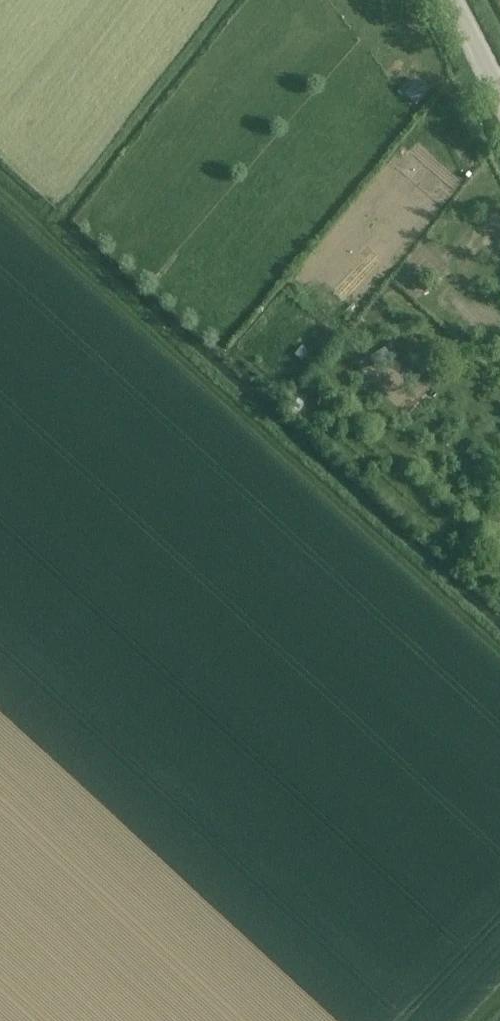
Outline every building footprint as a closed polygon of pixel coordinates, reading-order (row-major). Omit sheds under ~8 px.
[(296,356),(302,362),(309,354),(303,348),(296,356)]
